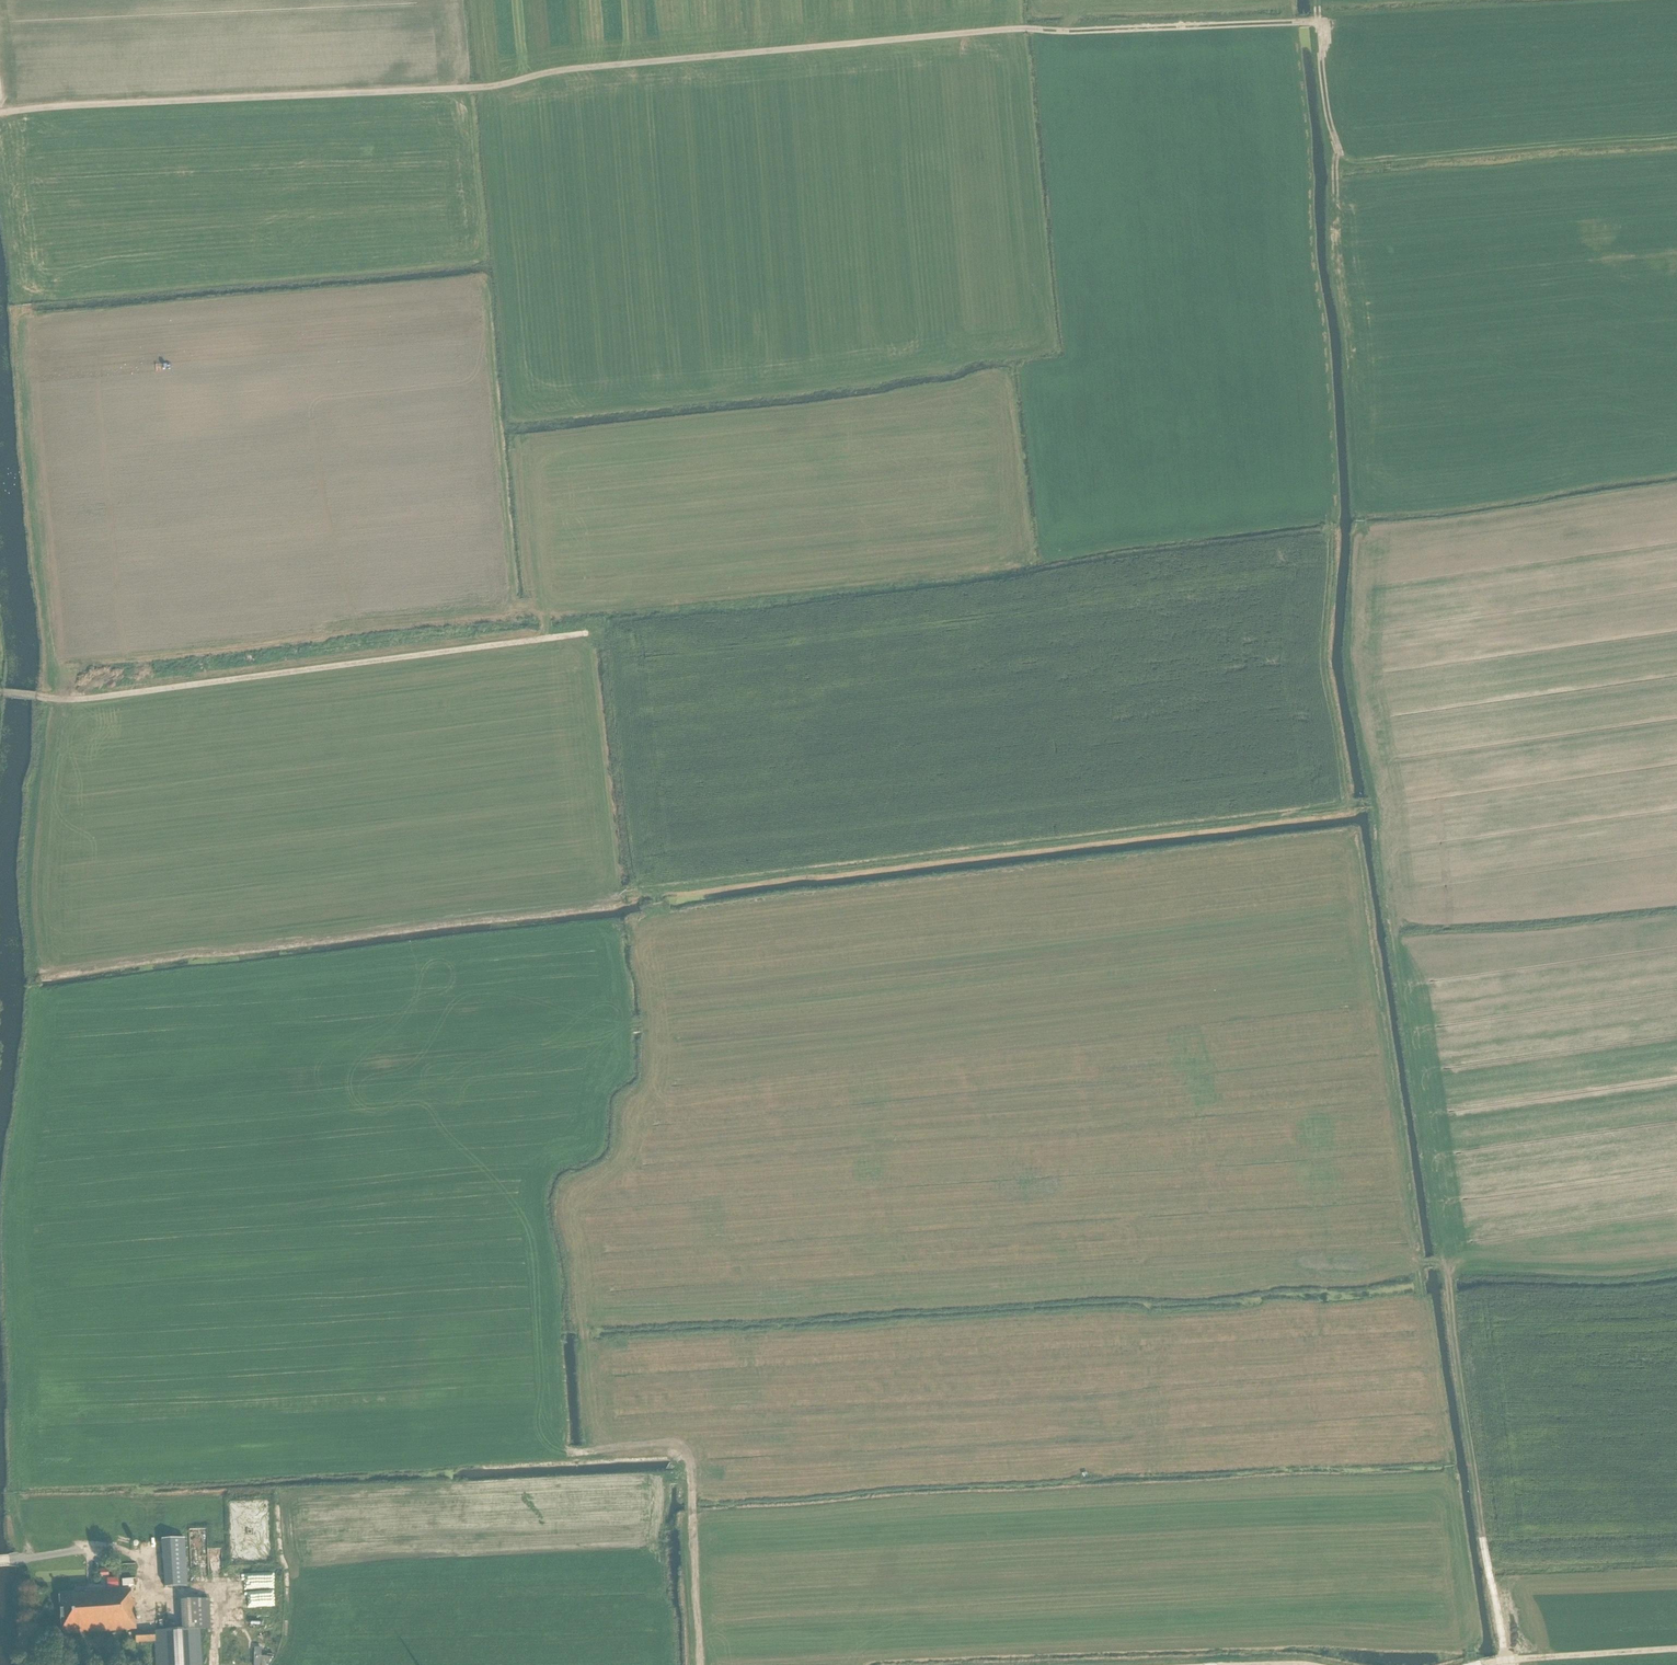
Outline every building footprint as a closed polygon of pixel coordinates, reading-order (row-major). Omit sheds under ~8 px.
[(161,1539),(164,1587),(186,1585),(183,1537),(161,1539)] [(131,1600),(130,1588),(84,1592),(84,1594),(70,1595),(70,1593),(59,1593),(62,1634),(136,1629),(134,1600),(131,1600)] [(200,1629),(210,1628),(209,1599),(180,1600),(182,1630),(200,1629)] [(156,1664),(202,1664),(200,1629),(182,1630),(135,1632),(136,1643),(155,1642),(156,1664)] [(254,1664),(263,1664),(263,1646),(254,1645),(254,1664)]
